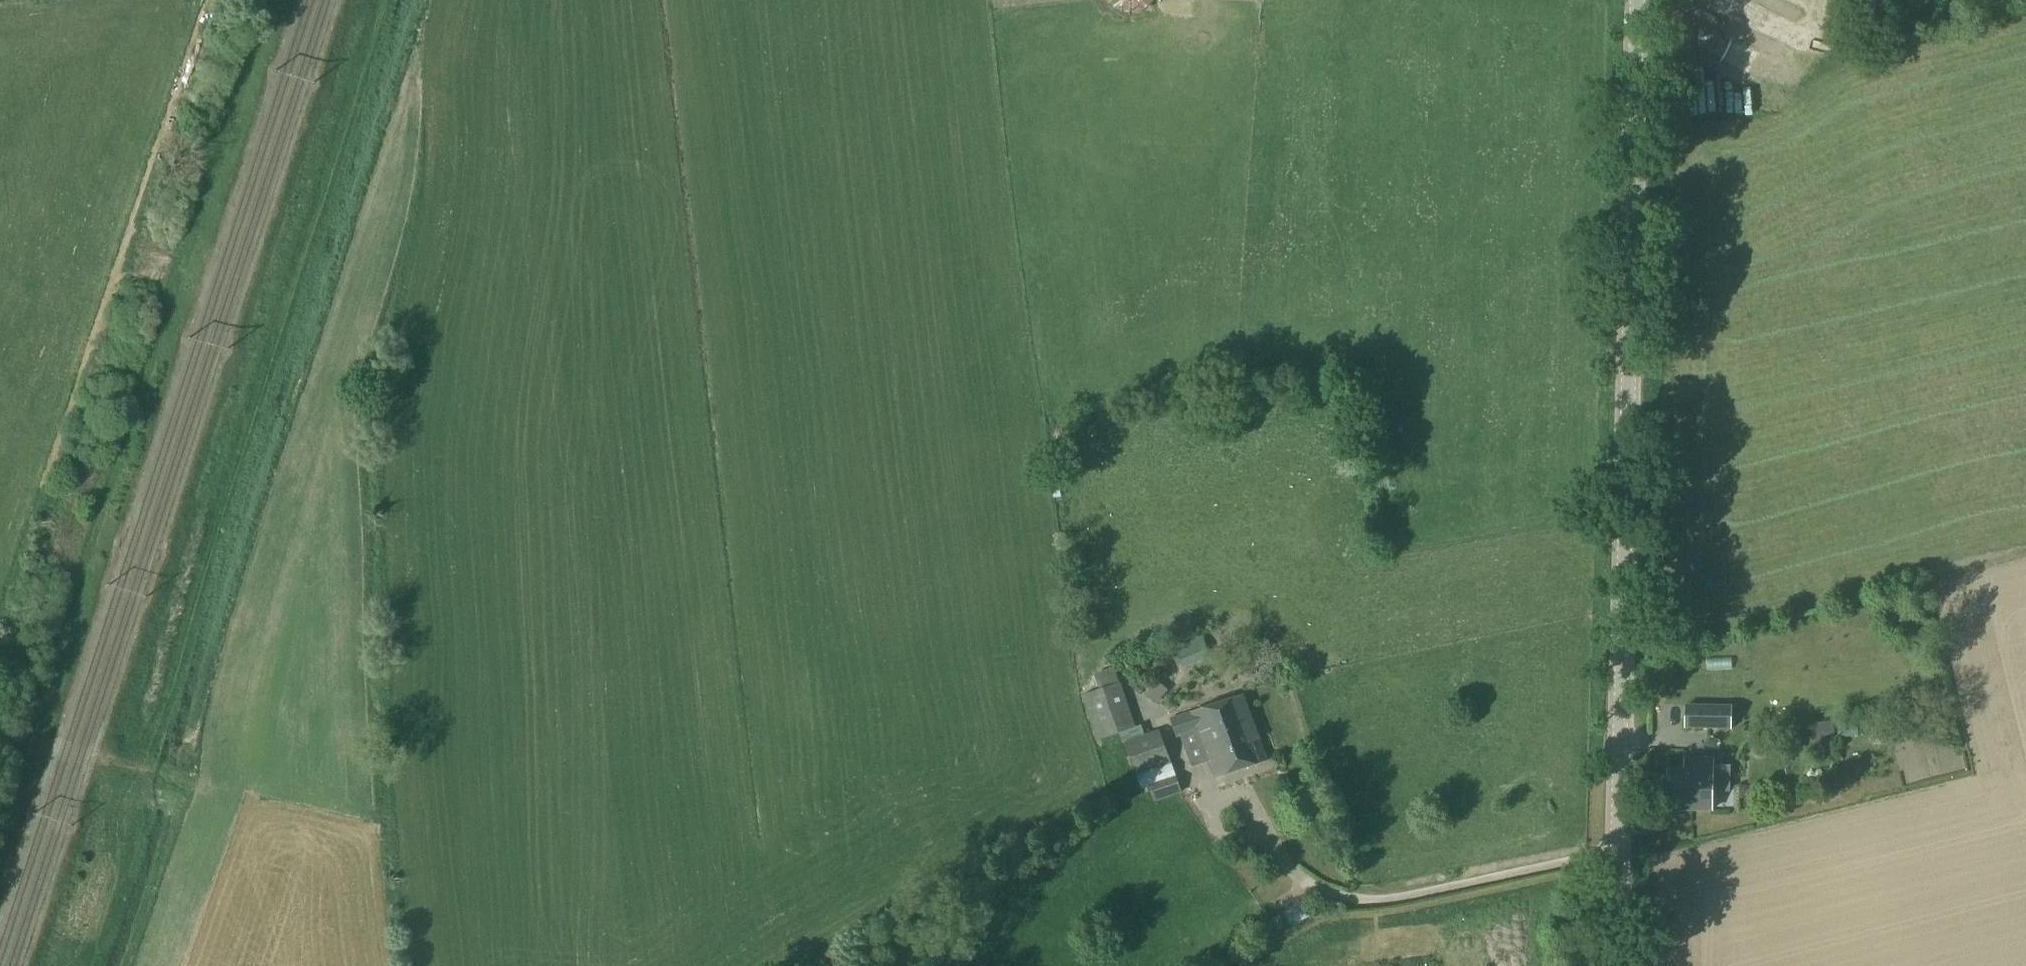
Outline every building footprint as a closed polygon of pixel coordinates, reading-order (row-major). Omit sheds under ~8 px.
[(1108,2),(1111,6),(1115,9),(1120,12),(1125,13),(1131,14),(1136,13),(1141,12),(1146,9),(1150,6),(1154,1),(1154,0),(1107,0),(1108,2)] [(1704,98),(1721,98),(1722,81),(1705,80),(1704,98)] [(1201,635),(1175,646),(1182,665),(1209,654),(1201,635)] [(1145,695),(1156,705),(1167,692),(1156,683),(1145,695)] [(1113,693),(1091,699),(1103,738),(1139,728),(1130,698),(1115,702),(1113,693)] [(1218,702),(1172,718),(1178,736),(1199,729),(1215,777),(1240,769),(1267,760),(1245,693),(1218,702)] [(1732,708),(1687,706),(1687,728),(1731,729),(1732,708)] [(1836,734),(1852,734),(1852,721),(1836,721),(1836,734)] [(1130,746),(1140,775),(1172,764),(1162,735),(1130,746)] [(1714,792),(1713,792),(1713,791),(1729,792),(1730,768),(1713,767),(1714,761),(1693,760),(1693,771),(1669,770),(1668,809),(1713,811),(1713,807),(1714,792)] [(1151,785),(1156,800),(1182,792),(1177,776),(1151,785)] [(1282,940),(1320,931),(1315,913),(1278,922),(1282,940)]
